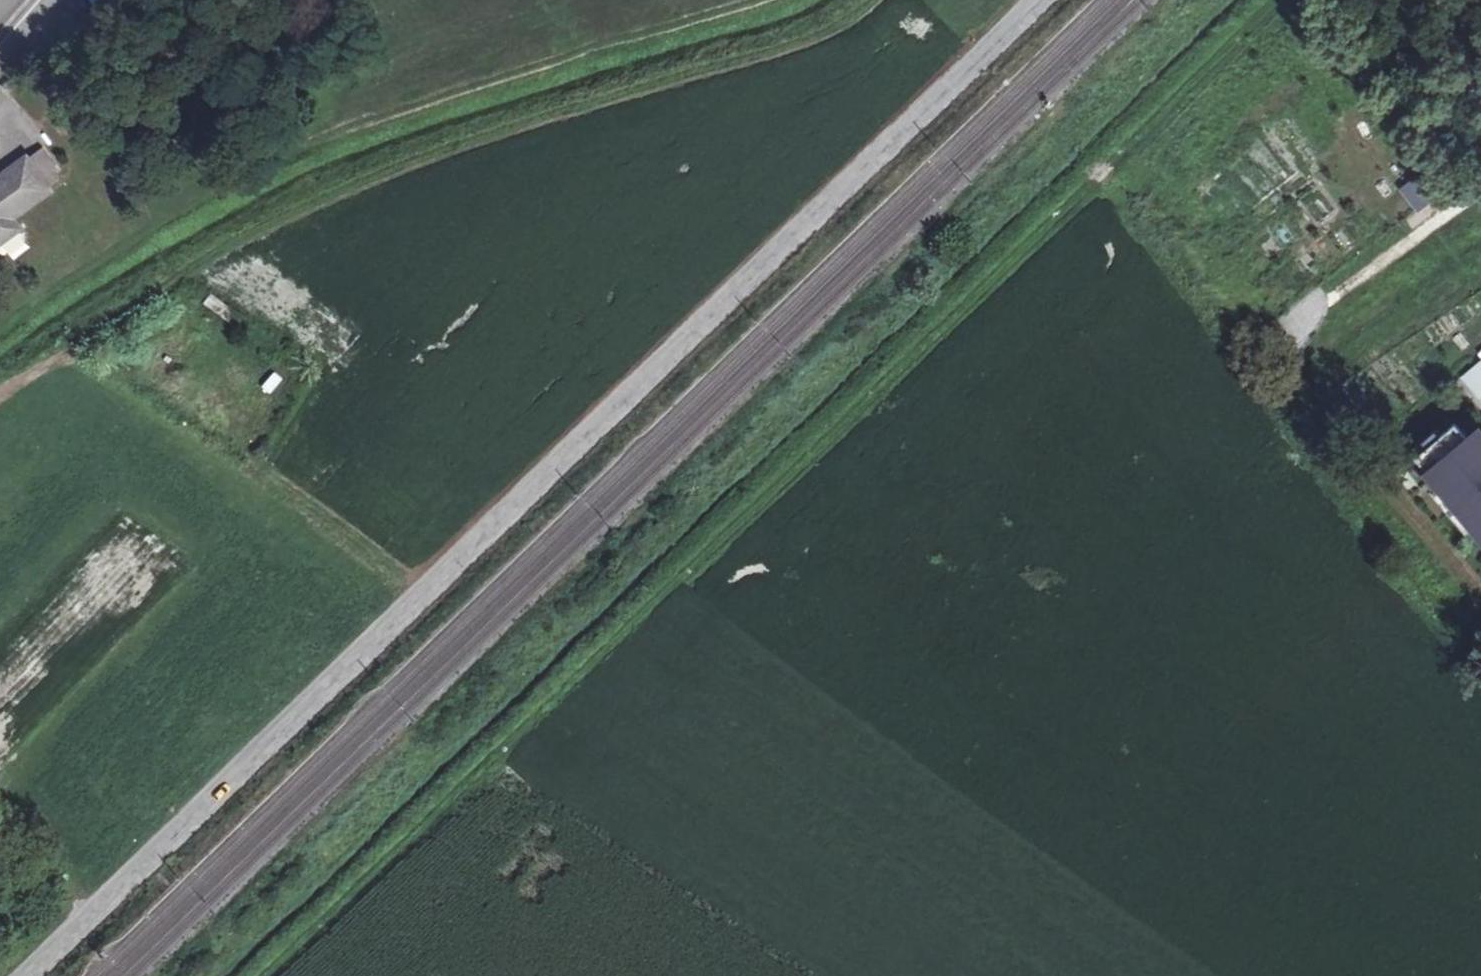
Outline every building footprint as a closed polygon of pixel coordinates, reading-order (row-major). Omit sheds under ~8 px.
[(28,159),(48,186),(61,176),(42,149),(28,159)] [(48,186),(28,159),(27,158),(0,178),(0,241),(1,243),(20,229),(12,218),(51,190),(48,186)] [(1463,374),(1480,395),(1480,359),(1463,374)] [(1433,464),(1480,527),(1480,428),(1433,464)]
